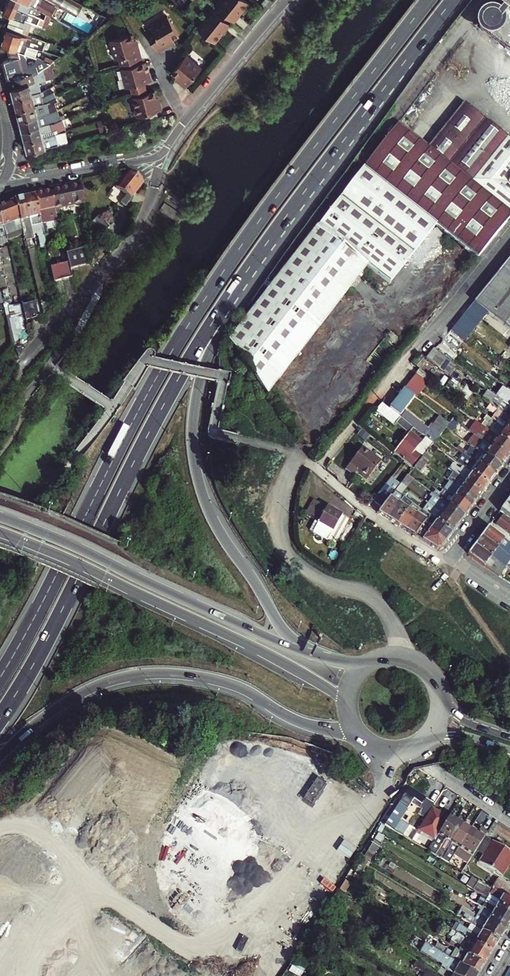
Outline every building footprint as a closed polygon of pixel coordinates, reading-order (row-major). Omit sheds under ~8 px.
[(8,2),(38,15),(41,8),(30,2),(26,0),(9,0),(8,2)] [(48,13),(90,37),(91,36),(111,20),(77,0),(31,0),(30,2),(41,8),(48,13)] [(215,1),(233,15),(245,0),(216,0),(215,1)] [(488,7),(495,13),(492,12),(489,12),(485,12),(482,14),(479,18),(478,20),(478,23),(478,26),(480,29),(482,31),(509,54),(509,0),(493,0),(488,7)] [(8,2),(4,12),(34,23),(38,15),(8,2)] [(210,4),(196,24),(215,37),(229,17),(210,4)] [(146,31),(158,50),(172,41),(170,38),(174,36),(179,33),(167,14),(150,25),(152,28),(146,31)] [(7,31),(4,38),(20,43),(28,45),(33,47),(42,50),(45,44),(47,45),(48,42),(8,28),(7,31)] [(121,61),(122,65),(142,58),(138,42),(134,44),(132,39),(131,33),(110,40),(115,59),(119,58),(121,61)] [(4,38),(1,45),(17,51),(20,43),(4,38)] [(20,43),(17,51),(25,53),(28,45),(20,43)] [(30,56),(32,51),(33,47),(28,45),(25,53),(30,56)] [(43,55),(32,51),(30,56),(37,58),(41,60),(43,55)] [(186,53),(171,71),(177,75),(180,78),(178,80),(185,86),(202,66),(186,53)] [(8,78),(25,74),(23,65),(21,57),(4,61),(8,78)] [(35,64),(38,71),(43,69),(47,65),(51,63),(41,60),(37,58),(35,64)] [(141,62),(120,69),(126,88),(151,80),(148,71),(145,73),(143,68),(141,62)] [(23,65),(25,74),(25,76),(38,71),(35,64),(27,67),(26,64),(23,65)] [(11,89),(14,99),(44,91),(42,79),(48,78),(43,69),(38,71),(25,76),(8,80),(11,87),(11,89)] [(15,104),(17,110),(36,105),(43,103),(45,102),(43,95),(46,95),(55,89),(53,86),(44,91),(14,99),(15,104)] [(154,90),(133,97),(139,116),(164,109),(161,100),(157,101),(156,97),(154,90)] [(400,121),(359,174),(229,340),(267,393),(368,265),(390,283),(435,226),(477,259),(509,218),(509,186),(507,184),(509,181),(509,137),(468,104),(433,147),(400,121)] [(18,115),(20,120),(39,115),(36,105),(17,110),(18,115)] [(41,123),(39,115),(20,120),(21,126),(22,131),(41,126),(51,123),(53,123),(52,120),(41,123)] [(24,136),(25,141),(44,136),(54,133),(55,133),(66,130),(63,119),(53,123),(51,123),(41,126),(22,131),(24,136)] [(66,130),(55,133),(58,144),(69,142),(66,130)] [(44,136),(25,141),(27,148),(28,152),(58,144),(55,133),(54,133),(44,136)] [(127,205),(145,182),(130,171),(124,176),(116,187),(127,196),(123,201),(127,205)] [(85,203),(81,185),(68,188),(71,206),(85,203)] [(71,206),(68,188),(51,192),(55,209),(56,214),(60,213),(59,209),(71,206)] [(43,194),(35,195),(42,229),(43,234),(48,233),(45,222),(57,219),(56,214),(55,209),(51,192),(43,194)] [(31,196),(25,198),(30,219),(29,219),(32,232),(42,229),(35,195),(31,196)] [(15,200),(14,200),(19,214),(23,233),(24,235),(32,233),(32,232),(29,219),(30,219),(25,198),(21,199),(15,200)] [(14,200),(6,203),(0,206),(0,212),(5,225),(6,231),(8,236),(23,233),(19,214),(14,200)] [(97,218),(91,224),(95,238),(99,241),(109,228),(97,218)] [(82,249),(67,253),(69,262),(70,268),(86,264),(82,249)] [(475,302),(493,317),(509,331),(509,259),(475,302)] [(50,266),(53,279),(72,274),(70,268),(69,262),(50,266)] [(4,306),(12,339),(26,335),(18,303),(4,306)] [(25,309),(29,329),(37,319),(34,307),(25,309)] [(443,373),(426,359),(418,352),(410,362),(420,370),(432,379),(436,382),(443,373)] [(466,373),(494,394),(501,399),(508,389),(487,374),(484,377),(471,367),(466,373)] [(420,370),(416,375),(428,384),(432,379),(420,370)] [(416,375),(410,383),(422,392),(428,384),(416,375)] [(452,380),(448,378),(443,385),(446,388),(452,380)] [(465,404),(467,401),(474,392),(466,386),(464,390),(452,380),(446,388),(445,389),(465,404)] [(410,383),(405,389),(415,397),(417,398),(422,392),(410,383)] [(405,389),(390,409),(433,444),(439,436),(449,424),(440,416),(431,427),(406,408),(415,397),(405,389)] [(501,399),(509,406),(509,399),(508,397),(509,394),(509,391),(508,389),(501,399)] [(473,405),(474,406),(481,397),(474,392),(467,401),(473,405)] [(509,419),(509,406),(501,399),(494,394),(488,402),(493,406),(509,419)] [(466,414),(473,405),(467,401),(465,404),(460,410),(466,414)] [(393,452),(404,461),(411,467),(420,455),(423,457),(427,452),(433,444),(390,409),(382,403),(376,410),(392,423),(394,421),(407,432),(403,436),(405,437),(393,452)] [(509,433),(509,419),(493,406),(489,410),(495,414),(491,419),(509,433)] [(460,410),(456,414),(466,422),(469,417),(466,414),(460,410)] [(509,447),(509,433),(491,419),(485,415),(482,419),(488,423),(485,428),(509,447)] [(507,459),(509,455),(509,447),(485,428),(475,421),(471,427),(478,433),(476,435),(507,459)] [(369,436),(362,430),(358,435),(365,441),(369,436)] [(471,446),(474,448),(500,468),(507,459),(476,435),(473,434),(467,443),(471,446)] [(366,480),(380,461),(362,447),(344,470),(352,476),(356,472),(366,480)] [(463,454),(464,454),(494,477),(500,468),(474,448),(469,454),(466,453),(465,451),(463,454)] [(456,449),(454,452),(461,457),(462,457),(464,454),(463,454),(456,449)] [(423,457),(421,460),(426,464),(433,456),(427,452),(423,457)] [(462,466),(466,469),(488,485),(494,477),(464,454),(462,457),(466,460),(462,466)] [(420,472),(426,464),(421,460),(414,468),(420,472)] [(460,472),(458,475),(482,493),(488,485),(466,469),(462,474),(460,472)] [(482,493),(458,475),(451,470),(448,473),(454,478),(458,480),(456,483),(454,482),(452,483),(476,501),(482,493)] [(386,503),(396,491),(402,483),(406,478),(396,471),(376,496),(386,503)] [(450,482),(444,490),(470,509),(476,501),(452,483),(451,482),(450,482)] [(470,509),(444,490),(440,494),(435,490),(432,493),(441,499),(464,517),(470,509)] [(388,519),(400,503),(402,500),(404,497),(396,491),(386,503),(379,513),(388,519)] [(435,508),(458,525),(464,517),(441,499),(432,493),(431,495),(435,498),(430,504),(435,508)] [(509,519),(509,497),(500,511),(509,519)] [(302,514),(317,522),(326,507),(311,498),(302,514)] [(388,519),(397,524),(408,509),(402,505),(400,503),(388,519)] [(397,524),(406,530),(421,509),(412,503),(408,509),(397,524)] [(334,543),(347,519),(326,507),(317,522),(312,531),(334,543)] [(429,515),(429,516),(452,533),(458,525),(435,508),(430,514),(429,515)] [(425,522),(426,521),(429,516),(429,515),(427,514),(424,512),(421,509),(406,530),(415,536),(423,525),(425,522)] [(503,515),(496,525),(509,535),(509,520),(503,515)] [(431,528),(430,530),(446,542),(452,533),(429,516),(426,521),(433,526),(431,528)] [(415,536),(437,549),(441,548),(446,542),(430,530),(427,533),(423,530),(425,526),(423,525),(415,536)] [(488,527),(484,532),(481,536),(507,555),(509,551),(509,543),(488,527)] [(481,536),(475,545),(500,564),(507,555),(481,536)] [(500,564),(475,545),(468,553),(497,575),(504,566),(500,564)] [(402,786),(381,822),(384,824),(407,789),(402,786)] [(431,808),(433,804),(408,788),(407,789),(384,824),(402,835),(409,825),(400,819),(411,802),(420,808),(418,813),(425,817),(431,808)] [(425,817),(415,833),(420,835),(422,831),(426,834),(439,813),(431,808),(425,817)] [(439,813),(426,834),(434,839),(437,835),(447,818),(439,813)] [(437,835),(444,839),(456,818),(450,814),(447,818),(437,835)] [(456,818),(444,839),(440,846),(435,855),(441,858),(444,853),(463,822),(456,818)] [(463,822),(444,853),(441,858),(448,862),(453,854),(470,826),(463,822)] [(470,826),(453,854),(460,859),(477,831),(470,826)] [(477,831),(460,859),(468,863),(472,855),(484,836),(487,832),(479,827),(477,831)] [(433,842),(440,846),(444,839),(437,835),(434,839),(433,842)] [(484,836),(472,855),(478,859),(490,839),(484,836)] [(502,847),(490,839),(478,859),(486,863),(490,866),(494,860),(502,847)] [(506,868),(509,862),(509,852),(502,847),(494,860),(506,868)] [(363,857),(367,860),(372,851),(368,848),(363,857)] [(355,870),(359,873),(367,860),(363,857),(355,870)] [(503,874),(506,868),(494,860),(490,866),(503,874)] [(499,877),(492,889),(493,890),(498,893),(504,884),(506,881),(499,877)] [(481,887),(483,884),(476,879),(473,878),(471,881),(481,887)] [(504,884),(498,893),(509,900),(509,887),(504,884)] [(487,886),(483,894),(488,897),(493,890),(492,889),(487,886)] [(497,904),(509,912),(509,900),(498,893),(493,890),(488,897),(490,899),(492,897),(499,902),(497,904)] [(471,900),(468,905),(480,912),(483,907),(479,905),(471,900)] [(483,907),(509,923),(509,912),(497,904),(495,908),(487,904),(486,906),(484,905),(483,907)] [(509,923),(483,907),(480,912),(490,918),(488,922),(505,932),(509,923)] [(461,910),(458,915),(475,926),(479,920),(461,910)] [(475,926),(479,928),(483,930),(488,922),(481,917),(479,920),(475,926)] [(488,922),(483,930),(499,941),(505,932),(488,922)] [(499,941),(483,930),(479,936),(475,934),(460,925),(456,931),(492,953),(499,941)] [(492,953),(456,931),(453,930),(450,935),(453,937),(452,940),(462,946),(460,950),(468,955),(484,965),(492,953)] [(461,965),(450,958),(434,948),(424,942),(420,950),(442,964),(443,963),(446,965),(444,968),(454,973),(452,975),(478,975),(461,965)] [(437,943),(434,948),(450,958),(453,952),(445,947),(437,943)] [(456,948),(448,943),(445,947),(453,952),(456,948)] [(453,952),(450,958),(461,965),(468,955),(460,950),(456,948),(453,952)] [(468,955),(461,965),(478,975),(484,965),(468,955)]
